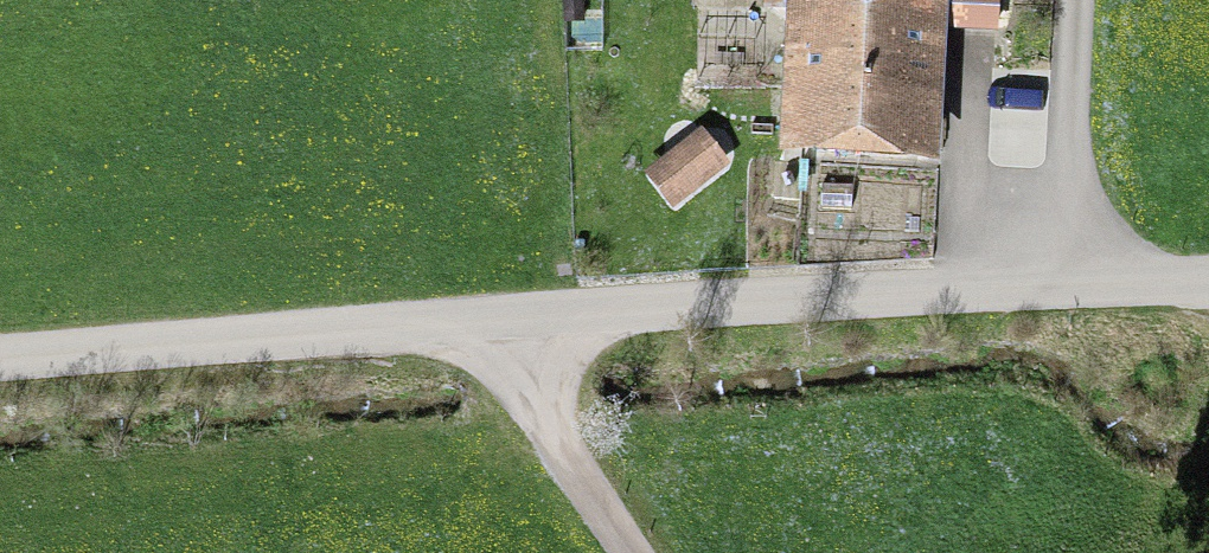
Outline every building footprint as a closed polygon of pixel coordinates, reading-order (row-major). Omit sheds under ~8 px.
[(920,0),(813,0),(812,18),(806,18),(800,142),(914,146),(920,0)]
